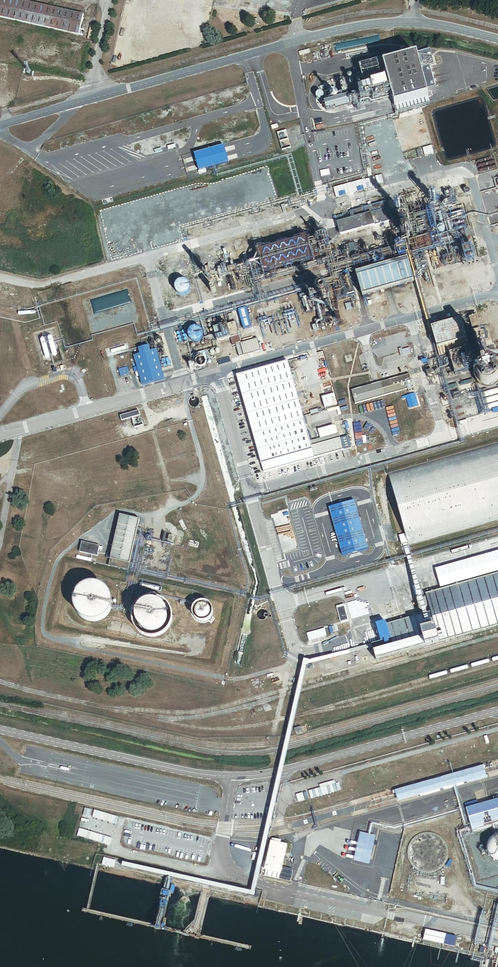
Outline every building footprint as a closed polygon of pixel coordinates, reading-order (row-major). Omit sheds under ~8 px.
[(22,0),(0,0),(0,17),(85,35),(86,29),(81,27),(84,13),(22,0)] [(434,65),(430,52),(384,66),(391,90),(393,102),(427,93),(426,90),(435,88),(429,66),(434,65)] [(391,90),(388,81),(372,86),(375,95),(391,90)] [(395,107),(428,98),(427,93),(393,102),(395,107)] [(351,107),(348,97),(325,104),(327,111),(336,109),(336,111),(351,107)] [(453,204),(449,191),(444,193),(448,206),(453,204)] [(439,210),(435,196),(427,198),(431,212),(439,210)] [(335,224),(339,235),(380,224),(383,223),(389,221),(384,203),(369,207),(367,208),(348,213),(350,219),(344,221),(336,223),(335,224)] [(334,217),(336,223),(344,221),(342,215),(334,217)] [(444,231),(444,230),(444,229),(443,227),(442,226),(441,226),(440,225),(439,226),(438,226),(437,227),(436,227),(436,228),(435,229),(435,231),(436,232),(436,233),(437,233),(438,234),(439,234),(440,234),(441,234),(442,233),(443,233),(444,232),(444,231)] [(406,260),(355,275),(361,297),(412,282),(406,260)] [(188,291),(189,290),(189,289),(189,288),(188,287),(188,286),(188,285),(187,284),(186,283),(185,282),(184,282),(183,282),(183,281),(182,281),(181,281),(180,281),(179,281),(178,282),(177,282),(176,283),(175,284),(174,285),(174,286),(174,287),(174,288),(173,289),(173,290),(174,291),(174,292),(175,293),(175,294),(176,295),(177,295),(178,296),(179,296),(180,296),(181,296),(182,296),(183,296),(184,296),(185,295),(186,295),(187,294),(187,293),(188,292),(188,291)] [(326,297),(326,296),(326,295),(326,294),(325,293),(324,292),(323,292),(322,292),(321,292),(320,292),(319,293),(318,294),(317,295),(317,296),(317,297),(317,298),(318,299),(319,300),(320,301),(321,301),(322,301),(323,301),(324,300),(325,299),(326,298),(326,297)] [(250,328),(245,309),(237,311),(242,330),(250,328)] [(231,314),(225,316),(227,324),(233,322),(231,314)] [(484,351),(475,317),(468,319),(478,353),(484,351)] [(329,320),(317,324),(319,331),(331,327),(329,320)] [(465,342),(459,321),(430,329),(436,350),(465,342)] [(234,324),(212,330),(216,343),(229,339),(232,349),(235,348),(238,358),(259,352),(255,339),(240,344),(234,324)] [(201,334),(201,333),(201,332),(200,331),(199,330),(198,330),(197,329),(196,329),(196,328),(195,328),(194,328),(193,328),(192,329),(191,329),(190,329),(189,330),(189,331),(188,331),(188,332),(187,333),(187,334),(187,335),(187,336),(187,337),(187,338),(188,339),(188,340),(189,341),(190,342),(191,343),(192,343),(193,343),(194,343),(195,343),(196,343),(197,343),(198,342),(199,342),(199,341),(200,340),(201,339),(201,338),(201,337),(202,336),(201,335),(201,334)] [(140,353),(132,355),(141,387),(165,380),(156,348),(150,350),(149,345),(139,347),(140,353)] [(204,365),(204,364),(204,363),(204,362),(203,361),(203,360),(202,359),(200,358),(199,358),(198,358),(197,359),(196,360),(195,361),(195,362),(194,363),(194,364),(195,365),(195,366),(196,367),(197,368),(198,368),(200,368),(201,368),(202,367),(203,366),(204,365)] [(296,396),(287,363),(236,377),(262,473),(342,451),(338,439),(311,447),(309,442),(296,396)] [(497,378),(497,371),(496,371),(495,370),(494,369),(493,368),(492,367),(491,367),(490,366),(488,366),(487,366),(485,366),(484,366),(483,366),(481,366),(480,367),(479,368),(478,369),(477,370),(476,371),(476,373),(475,374),(475,375),(475,377),(475,378),(475,379),(476,381),(476,382),(477,383),(478,384),(479,385),(480,386),(481,387),(482,387),(484,388),(485,388),(487,388),(488,388),(489,388),(491,387),(492,386),(493,386),(494,384),(495,383),(496,382),(496,381),(497,380),(497,378)] [(434,375),(434,374),(433,373),(432,372),(431,371),(430,371),(429,371),(428,371),(427,371),(426,372),(425,373),(425,374),(424,375),(424,376),(425,377),(425,378),(426,379),(427,380),(428,380),(430,380),(431,380),(432,379),(433,378),(433,377),(434,376),(434,375)] [(408,375),(350,391),(354,404),(411,388),(408,375)] [(336,404),(333,394),(321,398),(324,408),(336,404)] [(417,407),(413,394),(401,397),(401,400),(405,399),(408,409),(417,407)] [(309,442),(311,447),(338,439),(337,434),(309,442)] [(387,474),(404,535),(407,544),(407,547),(497,522),(497,443),(387,474)] [(355,500),(329,508),(342,556),(368,549),(355,500)] [(126,571),(138,521),(120,517),(111,553),(107,552),(106,558),(109,558),(107,566),(126,571)] [(402,545),(407,544),(404,535),(398,537),(400,546),(402,545)] [(99,545),(81,541),(79,551),(97,555),(99,545)] [(375,661),(387,658),(393,656),(497,626),(497,574),(425,595),(430,613),(385,625),(390,640),(348,652),(348,655),(371,649),(375,661)] [(109,611),(110,609),(111,607),(111,604),(111,602),(110,600),(109,597),(108,595),(107,593),(106,591),(104,590),(102,588),(100,587),(98,586),(96,586),(93,585),(91,585),(89,586),(86,586),(84,587),(82,588),(80,590),(78,591),(77,593),(76,595),(75,597),(74,599),(73,602),(73,604),(73,606),(74,609),(75,611),(76,613),(77,615),(78,617),(80,618),(82,620),(84,621),(86,622),(88,623),(91,623),(93,623),(95,623),(98,622),(100,621),(102,620),(104,619),(106,617),(107,615),(108,613),(109,611)] [(170,623),(170,621),(170,618),(170,616),(170,613),(169,611),(168,608),(167,606),(165,604),(163,603),(161,601),(159,600),(157,599),(155,598),(152,598),(150,598),(147,598),(145,599),(142,600),(140,601),(138,602),(136,604),(135,606),(133,608),(132,610),(131,613),(131,615),(131,618),(131,620),(131,623),(132,625),(133,627),(134,629),(136,631),(138,633),(140,635),(142,636),(144,637),(147,637),(149,638),(152,638),(154,637),(156,637),(159,636),(161,635),(163,633),(165,632),(167,630),(168,628),(169,625),(170,623)] [(209,614),(209,613),(210,613),(209,611),(209,610),(209,609),(208,608),(207,607),(207,606),(206,606),(205,605),(204,605),(203,604),(202,604),(201,604),(200,604),(199,605),(198,605),(197,605),(196,606),(196,607),(195,608),(194,608),(194,609),(194,610),(193,611),(193,612),(193,613),(194,614),(194,615),(194,616),(195,617),(196,618),(196,619),(197,619),(198,620),(199,620),(200,620),(201,620),(202,620),(203,620),(204,620),(205,620),(206,619),(207,619),(207,618),(208,617),(208,616),(209,615),(209,614)] [(395,791),(398,801),(486,776),(483,766),(395,791)] [(466,808),(472,829),(497,822),(497,799),(466,808)] [(117,825),(118,817),(88,811),(88,809),(83,808),(82,815),(87,816),(86,819),(117,825)] [(111,837),(79,828),(77,835),(109,844),(111,837)] [(370,864),(376,836),(360,832),(354,861),(370,864)] [(497,835),(496,835),(494,836),(493,837),(491,837),(490,838),(489,840),(487,841),(487,842),(486,844),(485,846),(485,847),(485,849),(485,851),(485,853),(486,854),(486,856),(487,857),(488,859),(490,860),(491,861),(493,862),(494,862),(496,863),(497,863),(497,835)] [(265,871),(264,877),(289,883),(294,863),(283,861),(287,844),(280,842),(280,845),(271,843),(266,864),(263,863),(261,870),(265,871)] [(115,860),(103,857),(101,865),(113,868),(115,860)] [(255,893),(122,862),(120,867),(254,898),(255,893)] [(456,936),(425,929),(423,939),(454,946),(456,936)]
